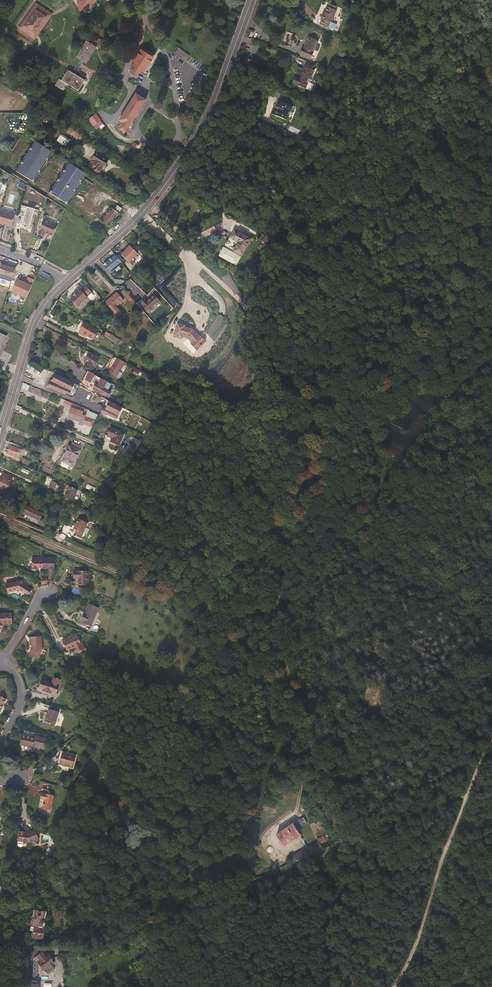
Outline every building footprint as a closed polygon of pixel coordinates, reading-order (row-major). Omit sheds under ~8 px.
[(96,0),(79,0),(90,8),(96,0)] [(19,28),(31,36),(35,39),(52,14),(36,3),(19,28)] [(330,4),(328,7),(327,6),(326,8),(325,8),(323,13),(321,18),(322,19),(320,24),(329,28),(336,10),(335,9),(336,6),(330,4)] [(79,68),(82,64),(83,62),(86,63),(96,46),(99,48),(103,41),(95,36),(91,43),(86,40),(75,57),(80,60),(72,73),(68,70),(61,81),(59,79),(55,86),(62,90),(66,83),(78,91),(85,81),(75,75),(79,69),(80,68),(79,68)] [(308,36),(303,47),(302,47),(301,50),(300,53),(311,58),(318,41),(308,36)] [(185,61),(189,56),(179,47),(174,53),(185,61)] [(144,72),(153,57),(141,49),(131,64),(144,72)] [(253,61),(245,58),(241,69),(249,72),(253,61)] [(303,71),(300,79),(295,76),(292,83),(311,91),(314,84),(310,83),(311,80),(310,79),(315,68),(306,64),(303,71)] [(203,92),(208,78),(201,76),(197,90),(199,91),(194,102),(192,101),(185,114),(191,118),(198,104),(198,102),(199,102),(198,102),(198,101),(199,101),(198,100),(199,100),(200,100),(199,99),(200,99),(203,92)] [(281,93),(272,88),(270,94),(278,98),(281,93)] [(133,119),(140,108),(144,101),(136,95),(132,102),(124,114),(120,121),(129,126),(133,119)] [(292,106),(278,100),(277,103),(275,107),(278,108),(277,111),(272,109),(271,114),(287,120),(289,116),(287,115),(289,112),(290,113),(292,106)] [(103,124),(95,114),(88,119),(96,129),(103,124)] [(192,132),(196,125),(191,122),(187,130),(192,132)] [(83,136),(67,125),(65,130),(81,140),(83,136)] [(60,134),(57,141),(66,146),(69,139),(60,134)] [(52,152),(35,142),(15,172),(32,183),(52,152)] [(104,168),(108,161),(96,154),(92,160),(90,163),(95,166),(93,169),(99,173),(103,167),(104,168)] [(87,174),(70,163),(50,193),(67,204),(87,174)] [(35,209),(21,205),(18,215),(24,217),(21,225),(24,226),(24,227),(25,227),(29,228),(35,209)] [(109,226),(119,213),(111,208),(102,221),(109,226)] [(0,211),(0,223),(4,224),(11,226),(15,215),(0,211)] [(53,237),(58,225),(44,219),(39,231),(40,231),(38,234),(43,237),(45,233),(48,235),(53,237)] [(251,239),(234,230),(230,238),(239,242),(234,251),(242,255),(251,239)] [(121,254),(130,263),(138,254),(134,250),(129,246),(121,254)] [(241,256),(223,247),(221,251),(218,256),(236,265),(241,256)] [(122,263),(115,255),(109,260),(103,265),(109,273),(122,263)] [(15,269),(8,266),(1,264),(0,269),(0,273),(12,277),(15,269)] [(18,294),(26,298),(34,280),(28,277),(25,283),(21,281),(17,279),(11,292),(18,294)] [(75,294),(70,299),(77,306),(86,298),(86,297),(91,292),(85,286),(80,291),(80,290),(75,294)] [(130,304),(131,303),(135,307),(137,305),(124,290),(120,293),(130,304)] [(111,297),(105,302),(117,316),(121,312),(116,307),(123,300),(116,292),(111,297)] [(150,315),(162,305),(154,296),(146,303),(142,307),(150,315)] [(334,302),(331,307),(341,312),(344,307),(334,302)] [(98,330),(84,322),(79,331),(93,340),(96,335),(98,330)] [(206,341),(200,335),(199,335),(193,329),(185,326),(185,325),(177,323),(174,335),(182,338),(182,336),(187,337),(192,342),(191,343),(197,350),(206,341)] [(100,358),(89,352),(86,357),(84,361),(86,363),(84,366),(93,371),(94,368),(100,358)] [(125,363),(118,358),(114,365),(109,372),(119,378),(122,374),(119,372),(125,363)] [(107,390),(111,384),(89,372),(85,380),(95,385),(93,389),(108,397),(109,395),(111,392),(107,390)] [(75,384),(55,374),(48,387),(65,395),(66,393),(69,394),(75,384)] [(89,410),(65,400),(63,406),(71,408),(67,418),(73,420),(79,422),(78,424),(82,426),(83,424),(92,428),(96,420),(98,415),(89,411),(89,410)] [(118,409),(107,404),(106,406),(103,406),(103,407),(102,409),(105,410),(103,413),(115,417),(118,409)] [(137,415),(125,409),(124,412),(136,418),(137,415)] [(124,433),(111,427),(109,432),(107,436),(112,438),(111,441),(119,445),(124,433)] [(145,442),(134,438),(128,453),(139,457),(145,442)] [(20,449),(20,447),(11,442),(10,446),(9,450),(8,454),(18,457),(19,454),(21,454),(22,450),(20,449)] [(71,446),(68,445),(65,453),(61,461),(73,466),(80,450),(78,449),(80,446),(73,443),(71,446)] [(13,477),(3,472),(0,479),(0,490),(6,493),(13,477)] [(57,484),(52,481),(49,486),(54,489),(57,484)] [(77,490),(70,486),(67,492),(65,497),(72,500),(77,490)] [(42,514),(27,506),(25,510),(23,513),(39,520),(42,514)] [(78,519),(76,523),(74,522),(73,524),(72,525),(75,526),(73,529),(76,530),(75,533),(82,536),(88,523),(78,519)] [(43,558),(32,558),(32,569),(39,569),(39,568),(43,568),(43,569),(49,569),(54,569),(55,558),(43,557),(43,558)] [(88,571),(79,571),(79,570),(74,570),(74,571),(73,571),(73,575),(73,578),(79,578),(79,585),(88,586),(88,571)] [(22,580),(5,585),(7,592),(19,590),(28,595),(30,592),(32,589),(22,584),(22,580)] [(99,608),(89,604),(85,612),(82,617),(80,622),(82,622),(91,626),(99,608)] [(0,613),(0,626),(3,626),(3,624),(8,624),(12,624),(12,613),(0,613)] [(81,644),(77,634),(70,637),(63,640),(68,650),(75,647),(77,651),(86,647),(84,642),(81,644)] [(41,636),(31,637),(31,642),(31,647),(29,656),(39,659),(42,648),(41,636)] [(52,683),(42,680),(40,684),(39,688),(43,689),(42,691),(51,694),(52,692),(57,694),(60,686),(59,685),(60,679),(54,677),(52,683)] [(59,712),(49,708),(47,715),(45,721),(55,725),(59,712)] [(31,736),(22,734),(21,740),(20,745),(33,748),(33,747),(38,748),(44,750),(48,747),(49,742),(47,738),(40,736),(35,735),(35,738),(31,737),(31,736)] [(76,755),(62,752),(61,751),(59,757),(57,764),(73,768),(76,755)] [(45,794),(42,793),(41,796),(41,799),(44,800),(42,808),(51,810),(54,795),(46,793),(45,794)] [(303,818),(295,823),(298,829),(307,823),(303,818)] [(300,835),(292,823),(275,834),(283,846),(300,835)] [(22,832),(19,831),(18,845),(19,847),(22,847),(23,846),(23,843),(30,844),(36,841),(35,840),(39,839),(35,829),(28,832),(28,833),(25,833),(25,832),(22,832)] [(330,838),(311,846),(294,854),(297,861),(333,844),(330,838)] [(35,908),(35,910),(34,910),(32,926),(30,926),(29,933),(30,933),(29,937),(31,937),(33,937),(43,938),(45,927),(44,927),(47,912),(46,912),(46,909),(35,908)] [(166,920),(164,913),(154,916),(155,922),(166,920)] [(27,935),(17,932),(15,938),(25,942),(27,935)] [(52,965),(51,963),(48,959),(45,954),(41,953),(36,957),(40,961),(37,963),(44,972),(52,965)]
